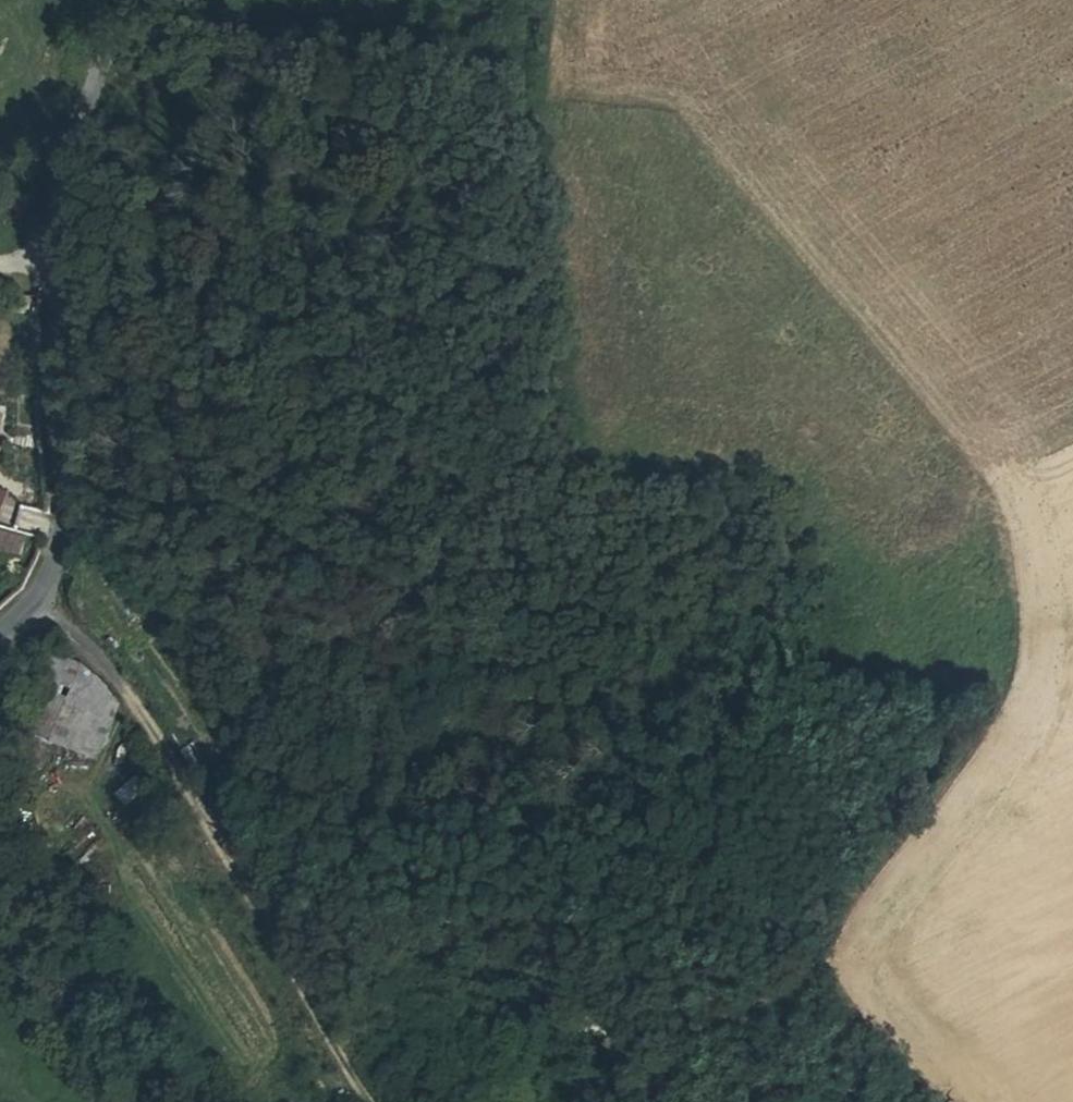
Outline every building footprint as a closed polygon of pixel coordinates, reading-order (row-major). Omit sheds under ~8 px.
[(4,524),(11,490),(0,488),(0,523),(4,524)] [(16,531),(41,536),(46,509),(21,504),(16,531)]
